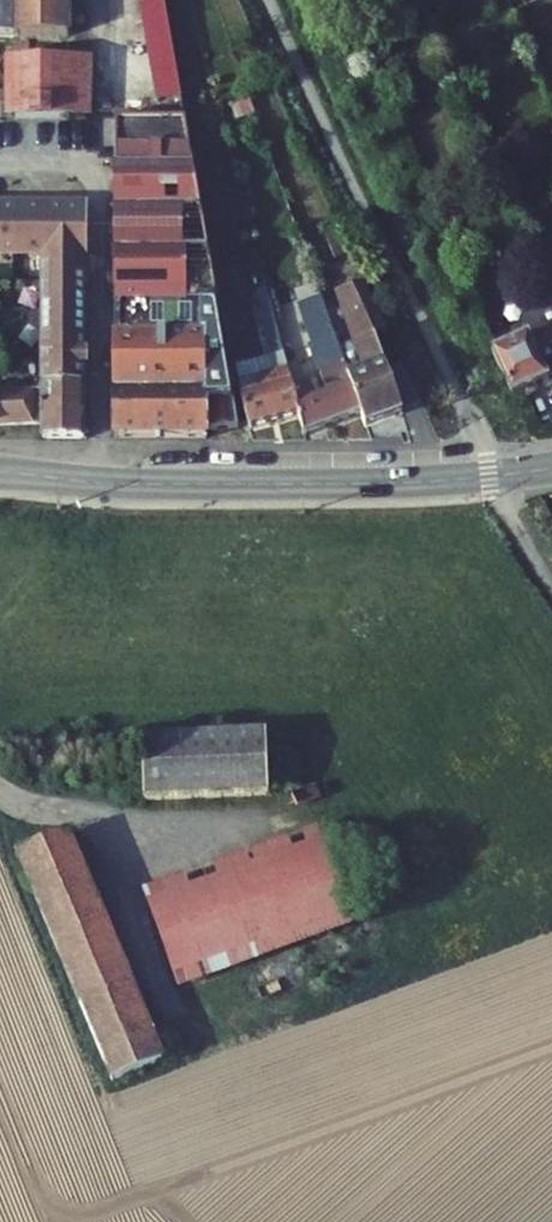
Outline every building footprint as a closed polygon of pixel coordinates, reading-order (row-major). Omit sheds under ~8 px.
[(16,0),(0,0),(0,36),(16,36),(16,0)] [(16,36),(66,38),(66,0),(16,0),(16,36)] [(140,9),(163,5),(162,0),(139,0),(140,9)] [(140,9),(156,108),(182,104),(163,5),(140,9)] [(66,56),(6,58),(7,121),(66,121),(66,56)] [(97,120),(96,56),(66,56),(66,121),(97,120)] [(119,119),(118,439),(212,440),(211,432),(243,425),(184,118),(119,119)] [(85,284),(85,214),(8,214),(8,256),(43,256),(43,284),(85,284)] [(367,347),(347,355),(372,421),(376,432),(413,418),(384,341),(405,334),(379,282),(346,294),(367,347)] [(85,284),(43,284),(43,364),(85,364),(85,284)] [(335,395),(301,407),(304,416),(309,435),(372,421),(347,355),(321,286),(303,292),(320,337),(314,339),(335,395)] [(240,368),(255,428),(304,416),(301,407),(273,311),(260,315),(274,360),(240,368)] [(527,390),(551,378),(551,323),(506,344),(527,390)] [(43,364),(44,390),(0,390),(0,424),(44,423),(44,439),(84,439),(85,364),(43,364)] [(145,740),(146,800),(272,798),(271,737),(145,740)] [(8,855),(102,1083),(158,1059),(63,832),(8,855)] [(154,894),(189,1000),(362,939),(326,835),(154,894)]
